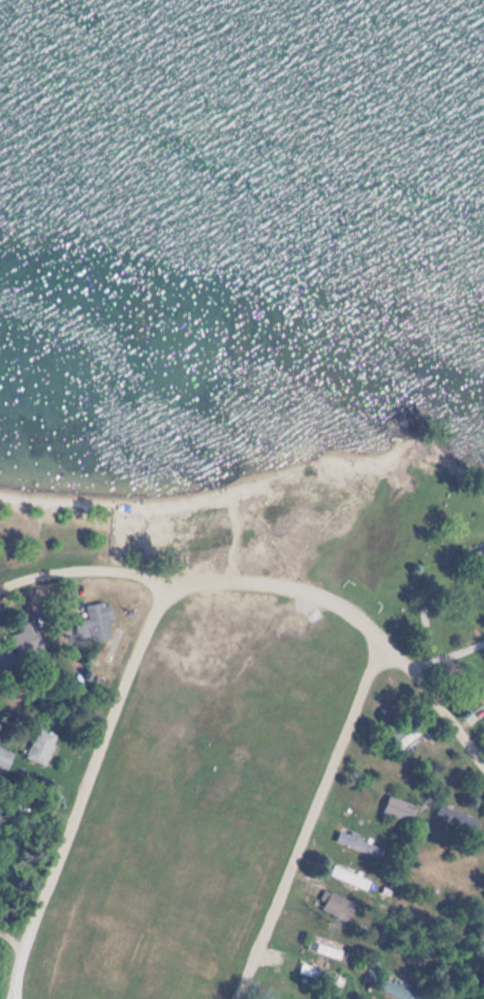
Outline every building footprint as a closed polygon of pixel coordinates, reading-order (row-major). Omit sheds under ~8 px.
[(482,550),(471,555),(483,588),(483,555),(482,550)] [(86,607),(88,620),(76,622),(79,646),(113,641),(107,603),(86,607)] [(20,626),(22,631),(12,635),(20,658),(44,649),(34,621),(20,626)] [(15,668),(8,639),(0,641),(0,672),(15,668)] [(26,758),(45,766),(57,735),(38,727),(26,758)] [(420,731),(415,727),(408,736),(399,728),(388,741),(403,753),(420,731)] [(7,771),(14,752),(0,747),(0,768),(7,771)] [(381,813),(409,824),(416,807),(389,795),(381,813)] [(479,821),(440,804),(435,816),(474,833),(479,821)] [(385,848),(339,831),(335,842),(381,859),(385,848)] [(360,878),(334,866),(330,874),(356,887),(360,878)] [(354,904),(331,892),(322,910),(345,922),(354,904)] [(342,953),(311,940),(308,948),(339,961),(342,953)] [(341,986),(344,976),(301,966),(299,976),(341,986)] [(403,989),(398,998),(424,998),(403,989)]
